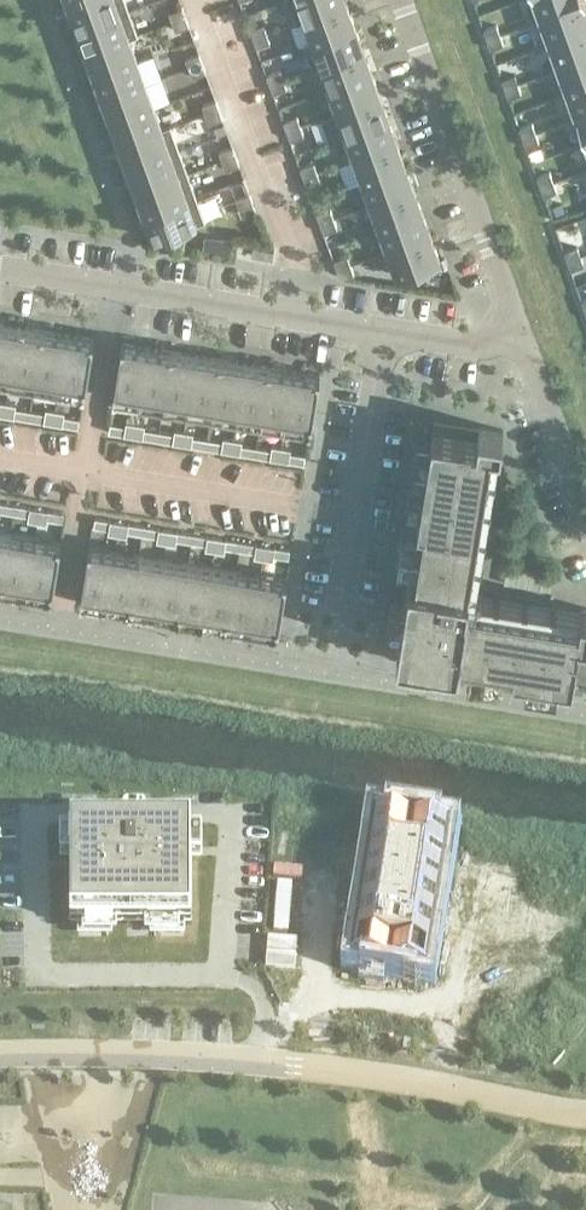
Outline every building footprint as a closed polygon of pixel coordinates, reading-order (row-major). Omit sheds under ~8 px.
[(77,29),(120,13),(128,10),(125,0),(85,0),(69,6),(77,29)] [(303,19),(347,3),(346,0),(297,0),(303,19)] [(585,3),(584,0),(534,0),(541,19),(585,3)] [(311,41),(312,42),(355,26),(347,3),(303,19),(311,41)] [(585,30),(585,6),(585,3),(541,19),(550,44),(585,30)] [(172,21),(185,16),(182,7),(168,12),(172,21)] [(128,10),(120,13),(77,29),(85,52),(129,36),(129,38),(137,35),(128,10)] [(189,25),(185,16),(172,21),(175,30),(189,25)] [(263,23),(249,28),(253,37),(266,32),(263,23)] [(496,25),(484,29),(487,39),(500,34),(496,25)] [(321,67),(320,65),(364,50),(355,26),(312,42),(311,41),(303,44),(313,70),(321,67)] [(585,58),(585,30),(550,44),(558,68),(585,58)] [(266,32),(253,37),(256,46),(270,41),(266,32)] [(500,34),(487,39),(490,48),(503,44),(500,34)] [(129,38),(129,36),(85,52),(94,75),(137,60),(129,38)] [(320,65),(329,89),(372,73),(364,50),(320,65)] [(199,53),(185,58),(188,67),(202,62),(199,53)] [(585,86),(585,58),(558,68),(567,93),(585,86)] [(94,75),(102,99),(146,83),(137,60),(94,75)] [(205,72),(202,62),(188,67),(192,76),(205,72)] [(280,70),(266,75),(270,84),(283,79),(280,70)] [(329,89),(337,112),(380,96),(372,73),(329,89)] [(514,74),(501,78),(505,88),(518,83),(514,74)] [(283,79),(270,84),(273,93),(286,88),(283,79)] [(154,106),(146,83),(102,99),(110,122),(154,106)] [(518,83),(505,88),(508,97),(521,93),(518,83)] [(567,93),(576,117),(585,114),(585,86),(567,93)] [(337,112),(345,135),(389,119),(380,96),(337,112)] [(202,105),(205,114),(219,109),(216,100),(202,105)] [(162,129),(154,106),(110,122),(119,145),(162,129)] [(222,118),(219,109),(205,114),(209,123),(222,118)] [(585,142),(585,114),(576,117),(585,142)] [(297,116),(283,121),(286,130),(300,125),(297,116)] [(345,135),(354,158),(397,142),(389,119),(345,135)] [(532,123),(519,127),(523,137),(535,132),(532,123)] [(119,145),(127,168),(171,153),(179,150),(170,125),(162,128),(162,129),(119,145)] [(300,125),(286,130),(290,139),(303,134),(300,125)] [(535,132),(523,137),(526,147),(539,142),(535,132)] [(354,158),(362,181),(406,166),(397,142),(354,158)] [(219,151),(222,160),(236,155),(232,146),(219,151)] [(127,168),(136,191),(179,176),(187,173),(179,150),(171,153),(127,168)] [(236,155),(222,160),(225,169),(239,164),(236,155)] [(313,163),(300,167),(303,177),(317,172),(313,163)] [(362,181),(371,205),(414,189),(406,166),(362,181)] [(317,172),(303,177),(306,186),(320,181),(317,172)] [(550,172),(537,177),(540,186),(553,182),(550,172)] [(187,173),(179,176),(136,191),(144,215),(187,199),(196,196),(187,173)] [(553,182),(540,186),(544,196),(557,191),(553,182)] [(371,205),(379,228),(422,212),(414,189),(371,205)] [(249,193),(236,198),(239,207),(252,202),(249,193)] [(196,196),(187,199),(144,215),(153,239),(196,223),(205,220),(196,196)] [(330,209),(317,214),(320,223),(334,218),(330,209)] [(379,228),(387,251),(431,235),(422,212),(379,228)] [(334,218),(320,223),(323,232),(337,227),(334,218)] [(440,260),(431,235),(387,251),(396,275),(440,260)] [(576,246),(564,250),(567,260),(580,255),(576,246)] [(352,253),(339,258),(342,267),(356,262),(352,253)] [(580,255),(567,260),(570,270),(583,265),(580,255)] [(342,267),(345,277),(359,272),(356,262),(342,267)] [(0,322),(0,381),(9,382),(19,325),(0,322)] [(34,386),(43,328),(41,328),(19,325),(9,382),(34,386)] [(67,333),(45,329),(43,328),(34,386),(58,390),(67,333)] [(92,348),(91,348),(93,340),(94,336),(90,336),(67,333),(58,390),(81,394),(84,395),(85,391),(91,352),(92,348)] [(112,399),(115,400),(116,399),(138,403),(148,346),(125,342),(125,341),(121,341),(121,345),(120,353),(119,353),(119,356),(119,357),(113,396),(112,396),(112,399)] [(163,407),(172,349),(170,349),(148,346),(138,403),(163,407)] [(196,354),(174,350),(174,349),(172,349),(163,407),(187,411),(196,354)] [(211,415),(221,357),(219,357),(196,354),(187,411),(211,415)] [(245,361),(222,358),(223,357),(221,357),(211,415),(236,419),(245,361)] [(260,423),(269,365),(267,365),(245,361),(236,419),(260,423)] [(294,369),(271,366),(271,365),(269,365),(260,423),(284,427),(294,369)] [(307,431),(310,431),(311,431),(311,428),(317,389),(318,389),(318,385),(319,377),(320,377),(320,373),(316,372),(316,373),(294,369),(284,427),(307,430),(307,431)] [(13,416),(15,408),(16,403),(6,402),(4,415),(13,416)] [(15,408),(13,416),(29,419),(30,410),(15,408)] [(46,408),(45,412),(44,421),(53,422),(55,410),(46,408)] [(29,419),(44,421),(45,412),(30,410),(29,419)] [(62,424),(64,415),(64,411),(55,410),(53,422),(62,424)] [(79,418),(64,415),(62,424),(77,426),(79,418)] [(435,418),(434,418),(432,429),(443,431),(445,420),(435,419),(435,418)] [(443,431),(454,433),(456,422),(445,420),(443,431)] [(124,434),(133,435),(135,423),(126,421),(125,425),(124,434)] [(454,433),(466,435),(467,424),(456,422),(454,433)] [(108,431),(124,434),(125,425),(110,423),(108,431)] [(142,437),(144,428),(144,424),(135,423),(133,435),(142,437)] [(467,424),(466,435),(477,437),(479,426),(467,424)] [(479,425),(479,426),(477,437),(466,435),(454,433),(443,431),(432,429),(397,649),(573,677),(574,666),(576,655),(578,643),(580,632),(585,633),(585,608),(581,608),(581,609),(475,592),(499,443),(500,443),(503,429),(479,425)] [(159,431),(144,428),(142,437),(157,439),(159,431)] [(175,429),(174,433),(172,442),(182,443),(184,430),(175,429)] [(191,445),(192,436),(193,432),(184,430),(182,443),(191,445)] [(157,439),(172,442),(174,433),(159,431),(157,439)] [(191,445),(206,447),(207,439),(192,436),(191,445)] [(221,450),(230,451),(232,438),(223,437),(222,441),(221,450)] [(240,453),(241,444),(242,440),(232,438),(230,451),(240,453)] [(206,447),(221,450),(222,441),(207,439),(206,447)] [(240,453),(255,455),(256,447),(241,444),(240,453)] [(272,445),(271,449),(270,458),(279,459),(281,446),(272,445)] [(288,461),(290,452),(290,448),(281,446),(279,459),(288,461)] [(255,455),(270,458),(271,449),(256,447),(255,455)] [(305,455),(290,452),(288,461),(304,463),(305,455)] [(0,502),(0,511),(13,513),(15,505),(0,502)] [(13,513),(28,516),(30,507),(15,505),(13,513)] [(30,507),(28,516),(28,520),(37,521),(39,508),(30,507)] [(46,523),(47,519),(48,510),(39,508),(37,521),(46,523)] [(47,519),(62,521),(64,512),(48,510),(47,519)] [(93,526),(108,529),(110,520),(95,517),(93,526)] [(108,533),(117,534),(119,521),(110,520),(108,529),(108,533)] [(126,536),(127,532),(128,523),(119,521),(117,534),(126,536)] [(144,525),(128,523),(127,532),(142,534),(144,525)] [(142,534),(157,536),(159,528),(144,525),(142,534)] [(168,529),(159,528),(157,536),(156,541),(166,542),(168,529)] [(175,544),(176,539),(177,531),(168,529),(166,542),(175,544)] [(1,590),(10,532),(0,531),(0,590),(1,590)] [(192,533),(177,531),(176,539),(191,542),(192,533)] [(10,532),(1,590),(3,590),(25,594),(34,536),(10,532)] [(191,542),(206,544),(207,536),(192,533),(191,542)] [(52,595),(53,586),(54,586),(54,583),(60,544),(61,540),(57,539),(57,540),(34,536),(25,594),(48,597),(48,598),(52,598),(52,595)] [(205,549),(214,550),(217,537),(207,536),(206,544),(205,549)] [(224,552),(224,547),(226,539),(217,537),(214,550),(224,552)] [(224,547),(239,550),(241,541),(226,539),(224,547)] [(239,550),(254,552),(256,544),(241,541),(239,550)] [(81,591),(80,599),(79,599),(79,603),(83,603),(105,607),(115,549),(92,545),(88,544),(88,548),(82,587),(81,587),(81,591)] [(254,556),(263,558),(265,545),(256,544),(254,552),(254,556)] [(272,560),(273,555),(274,547),(265,545),(263,558),(272,560)] [(273,555),(288,558),(290,549),(274,547),(273,555)] [(105,607),(128,610),(128,611),(130,611),(139,553),(115,549),(105,607)] [(139,553),(130,611),(132,611),(154,614),(163,557),(139,553)] [(154,614),(177,618),(176,619),(178,619),(188,561),(163,557),(154,614)] [(188,561),(178,619),(180,619),(203,622),(212,565),(188,561)] [(203,622),(225,626),(227,627),(236,569),(212,565),(203,622)] [(236,569),(227,627),(229,627),(251,630),(261,573),(236,569)] [(278,631),(279,623),(280,623),(280,619),(286,580),(287,580),(287,577),(284,576),(283,577),(261,573),(251,630),(274,634),(278,635),(278,631)] [(585,645),(585,633),(580,632),(578,643),(585,645)] [(585,656),(585,645),(578,643),(576,655),(585,656)] [(585,668),(585,662),(585,656),(576,655),(574,666),(585,668)] [(573,677),(584,679),(584,678),(583,678),(585,668),(574,666),(573,677)] [(375,818),(351,962),(428,974),(451,831),(375,818)] [(191,823),(70,823),(70,925),(191,925),(191,823)]
